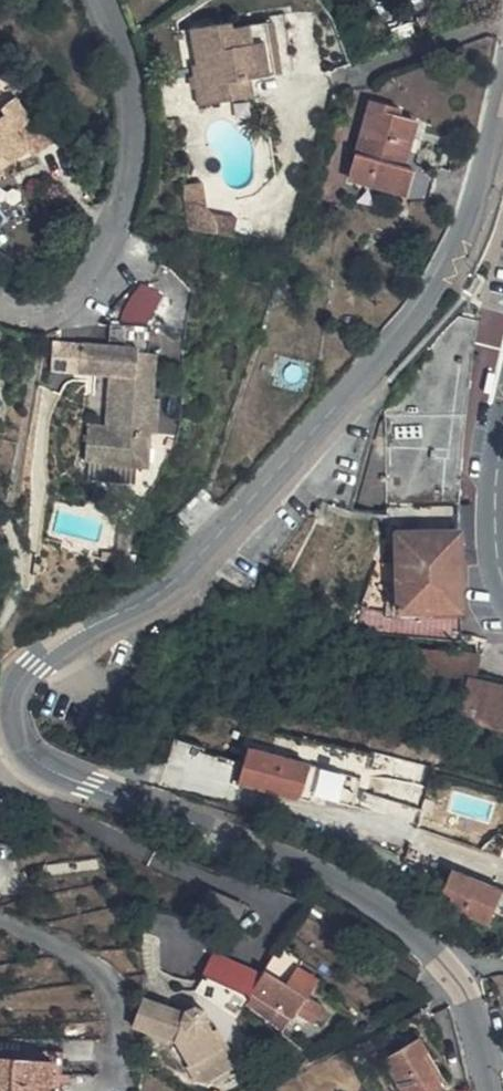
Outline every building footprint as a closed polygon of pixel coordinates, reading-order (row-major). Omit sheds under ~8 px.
[(255,79),(286,73),(277,20),(237,27),(236,21),(195,28),(202,65),(196,66),(203,105),(258,96),(255,79)] [(13,180),(1,161),(12,154),(22,169),(43,157),(33,142),(54,128),(35,100),(16,112),(21,120),(11,125),(0,119),(0,187),(13,180)] [(379,104),(358,175),(429,196),(437,168),(422,163),(425,152),(414,149),(421,123),(398,116),(400,110),(379,104)] [(185,211),(204,208),(201,196),(183,199),(185,211)] [(204,208),(185,211),(190,237),(234,246),(237,231),(208,223),(204,208)] [(82,355),(82,357),(83,381),(114,381),(114,434),(93,434),(94,463),(127,463),(127,469),(156,469),(158,441),(168,441),(167,404),(160,403),(158,357),(141,358),(141,355),(82,355)] [(83,381),(82,357),(55,357),(56,381),(83,381)] [(461,503),(467,415),(385,417),(387,506),(461,503)] [(387,506),(396,532),(400,617),(467,615),(466,532),(461,503),(387,506)] [(471,724),(502,731),(502,688),(476,681),(480,657),(414,653),(410,687),(465,694),(465,707),(474,709),(471,724)] [(244,790),(303,804),(312,763),(252,749),(244,790)] [(448,916),(485,929),(497,893),(451,876),(440,903),(451,907),(448,916)] [(497,893),(485,929),(502,935),(502,895),(497,893)] [(236,923),(217,913),(205,936),(224,946),(236,923)] [(256,998),(266,983),(218,959),(206,982),(255,1000),(256,998)] [(319,985),(280,961),(272,974),(310,1000),(319,985)] [(310,1000),(272,974),(266,983),(256,998),(293,1023),(301,1014),(310,1000)] [(501,978),(494,982),(502,1004),(502,979),(501,978)] [(280,1039),(293,1023),(256,998),(255,1000),(249,1009),(280,1039)] [(136,1027),(174,1042),(184,1013),(146,999),(136,1027)] [(329,1012),(310,1000),(301,1014),(319,1026),(329,1012)] [(186,1009),(184,1013),(174,1042),(191,1065),(189,1067),(210,1083),(238,1063),(208,1020),(211,1015),(209,1012),(202,1008),(198,1007),(192,1008),(186,1009)] [(401,1090),(414,1090),(415,1090),(416,1090),(440,1090),(449,1085),(419,1039),(382,1061),(401,1090)] [(59,1059),(0,1053),(0,1090),(56,1090),(59,1059)] [(210,1083),(189,1067),(188,1068),(195,1080),(210,1083)]
